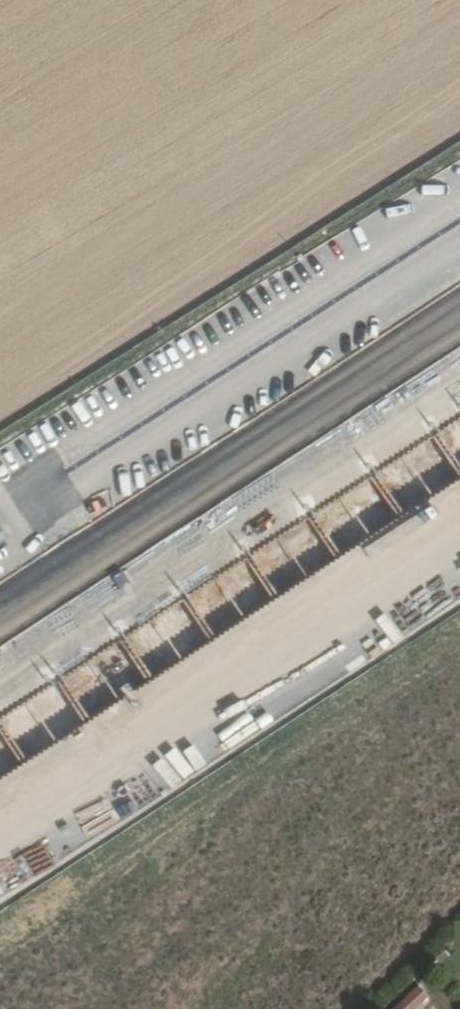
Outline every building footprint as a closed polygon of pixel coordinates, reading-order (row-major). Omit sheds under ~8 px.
[(430,1001),(421,988),(391,1007),(393,1008),(417,1008),(430,1001)]
